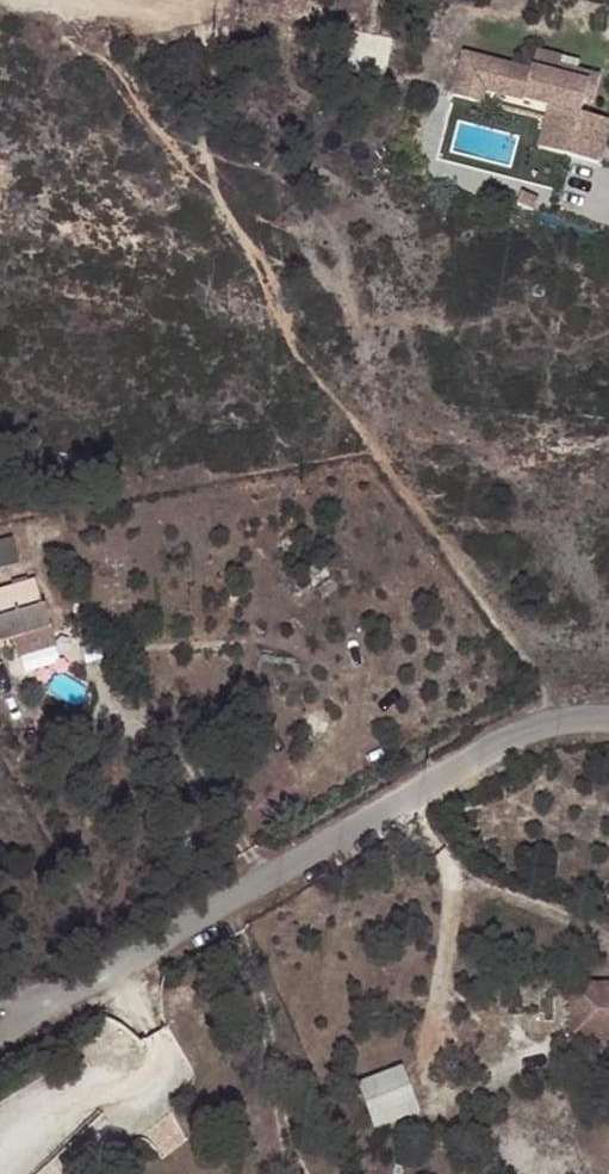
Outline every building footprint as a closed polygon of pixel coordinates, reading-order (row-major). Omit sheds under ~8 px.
[(547,109),(535,146),(602,166),(608,139),(608,122),(581,114),(584,103),(589,82),(558,74),(564,57),(537,49),(531,69),(463,52),(449,95),(483,104),(487,93),(547,109)] [(589,82),(584,103),(592,105),(600,76),(592,73),(589,82)] [(0,541),(0,568),(23,563),(17,537),(0,541)] [(0,621),(0,642),(1,646),(22,640),(28,662),(66,651),(47,586),(24,593),(30,612),(0,621)] [(401,1065),(355,1083),(373,1131),(420,1113),(401,1065)]
